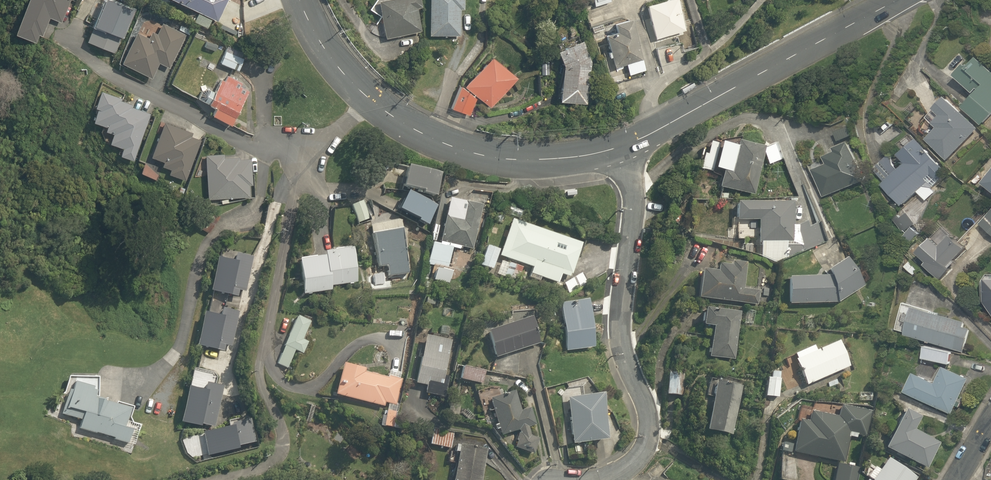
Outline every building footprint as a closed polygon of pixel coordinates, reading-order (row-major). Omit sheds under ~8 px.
[(71,0),(30,0),(16,34),(37,43),(40,35),(43,37),(51,18),(62,22),(71,0)] [(111,0),(105,0),(97,20),(94,19),(92,24),(95,25),(88,42),(116,54),(134,9),(111,0)] [(200,13),(195,22),(207,29),(212,19),(218,22),(229,0),(173,0),(200,13)] [(375,0),(383,39),(420,31),(415,8),(421,7),(419,0),(375,0)] [(427,36),(458,36),(458,9),(461,9),(461,0),(427,0),(427,36)] [(642,5),(654,39),(683,30),(673,0),(658,0),(642,5)] [(628,75),(644,70),(627,18),(609,23),(612,31),(601,35),(607,51),(605,52),(607,57),(609,57),(612,68),(624,64),(628,75)] [(149,38),(138,33),(123,64),(152,79),(160,64),(170,69),(186,35),(163,24),(158,35),(153,32),(149,38)] [(588,61),(578,40),(552,51),(559,65),(556,101),(584,104),(588,61)] [(218,45),(208,41),(205,47),(215,52),(218,45)] [(244,59),(226,52),(221,64),(239,71),(244,59)] [(487,107),(511,76),(484,56),(461,87),(487,107)] [(977,56),(967,65),(964,62),(953,74),(973,92),(977,88),(978,89),(962,106),(981,124),(990,114),(990,69),(977,56)] [(217,109),(213,116),(232,126),(250,92),(241,87),(243,83),(229,76),(225,82),(222,80),(216,93),(209,89),(208,89),(206,85),(201,87),(203,91),(199,99),(217,109)] [(473,98),(457,86),(449,109),(467,115),(473,98)] [(121,156),(135,161),(151,114),(133,108),(134,105),(122,101),(123,99),(102,92),(96,109),(99,110),(94,123),(108,127),(106,131),(114,134),(111,144),(124,149),(121,156)] [(935,128),(925,138),(946,160),(978,127),(945,95),(933,107),(935,109),(928,115),(934,121),(932,122),(934,124),(933,125),(935,128)] [(187,181),(202,141),(192,137),(193,133),(165,122),(152,158),(164,162),(163,167),(171,170),(170,175),(187,181)] [(884,182),(882,184),(901,205),(917,191),(925,201),(935,192),(931,188),(942,177),(940,175),(945,170),(916,138),(898,153),(905,162),(898,169),(894,164),(892,152),(872,169),(884,182)] [(826,163),(812,168),(823,197),(866,179),(849,140),(834,147),(835,151),(823,155),(826,163)] [(719,171),(717,191),(755,194),(759,147),(708,143),(707,155),(698,154),(697,171),(710,173),(711,170),(719,171)] [(774,143),(760,150),(767,164),(781,157),(774,143)] [(225,154),(207,155),(208,199),(251,197),(250,185),(253,185),(251,159),(240,159),(240,157),(225,158),(225,154)] [(157,170),(144,164),(140,173),(153,179),(157,170)] [(439,172),(407,165),(402,187),(434,194),(439,172)] [(982,181),(990,189),(990,171),(982,181)] [(436,205),(406,190),(395,212),(425,227),(436,205)] [(363,199),(350,204),(358,222),(370,217),(363,199)] [(785,243),(791,243),(791,201),(734,201),(734,219),(757,219),(757,242),(759,243),(759,255),(776,261),(785,257),(785,253),(788,254),(788,248),(785,248),(785,243)] [(445,213),(442,242),(431,240),(428,263),(447,266),(449,248),(472,251),(477,205),(466,204),(464,215),(445,213)] [(957,212),(926,242),(943,260),(974,230),(957,212)] [(982,224),(990,232),(990,213),(982,224)] [(498,256),(530,266),(528,275),(556,284),(558,275),(571,279),(582,243),(510,220),(498,256)] [(805,221),(795,225),(795,233),(804,251),(827,241),(818,222),(808,226),(805,221)] [(371,235),(377,268),(384,267),(386,277),(409,272),(400,229),(371,235)] [(499,248),(488,245),(481,265),(492,268),(499,248)] [(351,248),(297,258),(305,295),(358,284),(351,248)] [(861,286),(843,257),(823,269),(826,275),(785,276),(787,304),(835,302),(861,286)] [(912,259),(904,265),(913,275),(920,269),(912,259)] [(524,268),(500,261),(496,275),(520,282),(524,268)] [(741,289),(743,264),(734,264),(734,270),(714,268),(714,272),(701,271),(699,299),(755,303),(756,290),(741,289)] [(586,299),(557,303),(564,352),(593,347),(586,299)] [(970,323),(903,304),(895,330),(963,349),(970,323)] [(702,307),(700,327),(711,328),(709,357),(734,359),(738,310),(702,307)] [(316,322),(306,318),(296,314),(277,363),(287,367),(294,349),(305,353),(316,322)] [(530,316),(486,331),(494,358),(539,344),(530,316)] [(446,377),(444,376),(451,339),(422,334),(413,382),(425,384),(422,397),(442,400),(446,377)] [(815,351),(812,345),(791,353),(805,386),(850,367),(840,341),(815,351)] [(923,357),(948,364),(939,380),(918,369),(906,392),(952,416),(972,376),(950,365),(953,352),(927,345),(923,357)] [(388,371),(387,375),(386,378),(363,373),(364,369),(340,364),(332,395),(382,406),(380,414),(385,415),(383,425),(392,427),(396,407),(403,378),(399,377),(400,374),(388,371)] [(482,369),(457,367),(456,380),(481,381),(482,369)] [(779,372),(767,371),(765,396),(778,397),(779,372)] [(676,380),(666,379),(664,394),(675,395),(676,380)] [(708,380),(705,398),(713,400),(708,430),(732,434),(740,386),(708,380)] [(134,430),(126,428),(132,410),(106,403),(107,400),(96,397),(98,393),(94,391),(95,388),(76,383),(74,392),(71,391),(63,415),(83,421),(80,430),(97,434),(97,433),(116,439),(115,440),(129,444),(134,430)] [(499,438),(508,435),(514,452),(537,445),(532,428),(534,427),(527,407),(520,409),(515,393),(487,402),(499,438)] [(601,395),(567,399),(571,444),(606,440),(601,395)] [(835,461),(832,479),(855,479),(857,469),(842,466),(843,463),(846,441),(865,444),(870,412),(839,406),(837,417),(809,412),(807,421),(798,419),(792,454),(835,461)] [(912,428),(917,417),(902,409),(884,448),(927,468),(940,441),(912,428)] [(451,430),(430,427),(428,444),(449,446),(451,430)] [(457,455),(453,479),(479,479),(483,449),(458,446),(453,445),(452,454),(457,455)] [(872,479),(917,479),(918,479),(888,457),(872,479)] [(779,458),(779,479),(794,479),(795,459),(779,458)]
